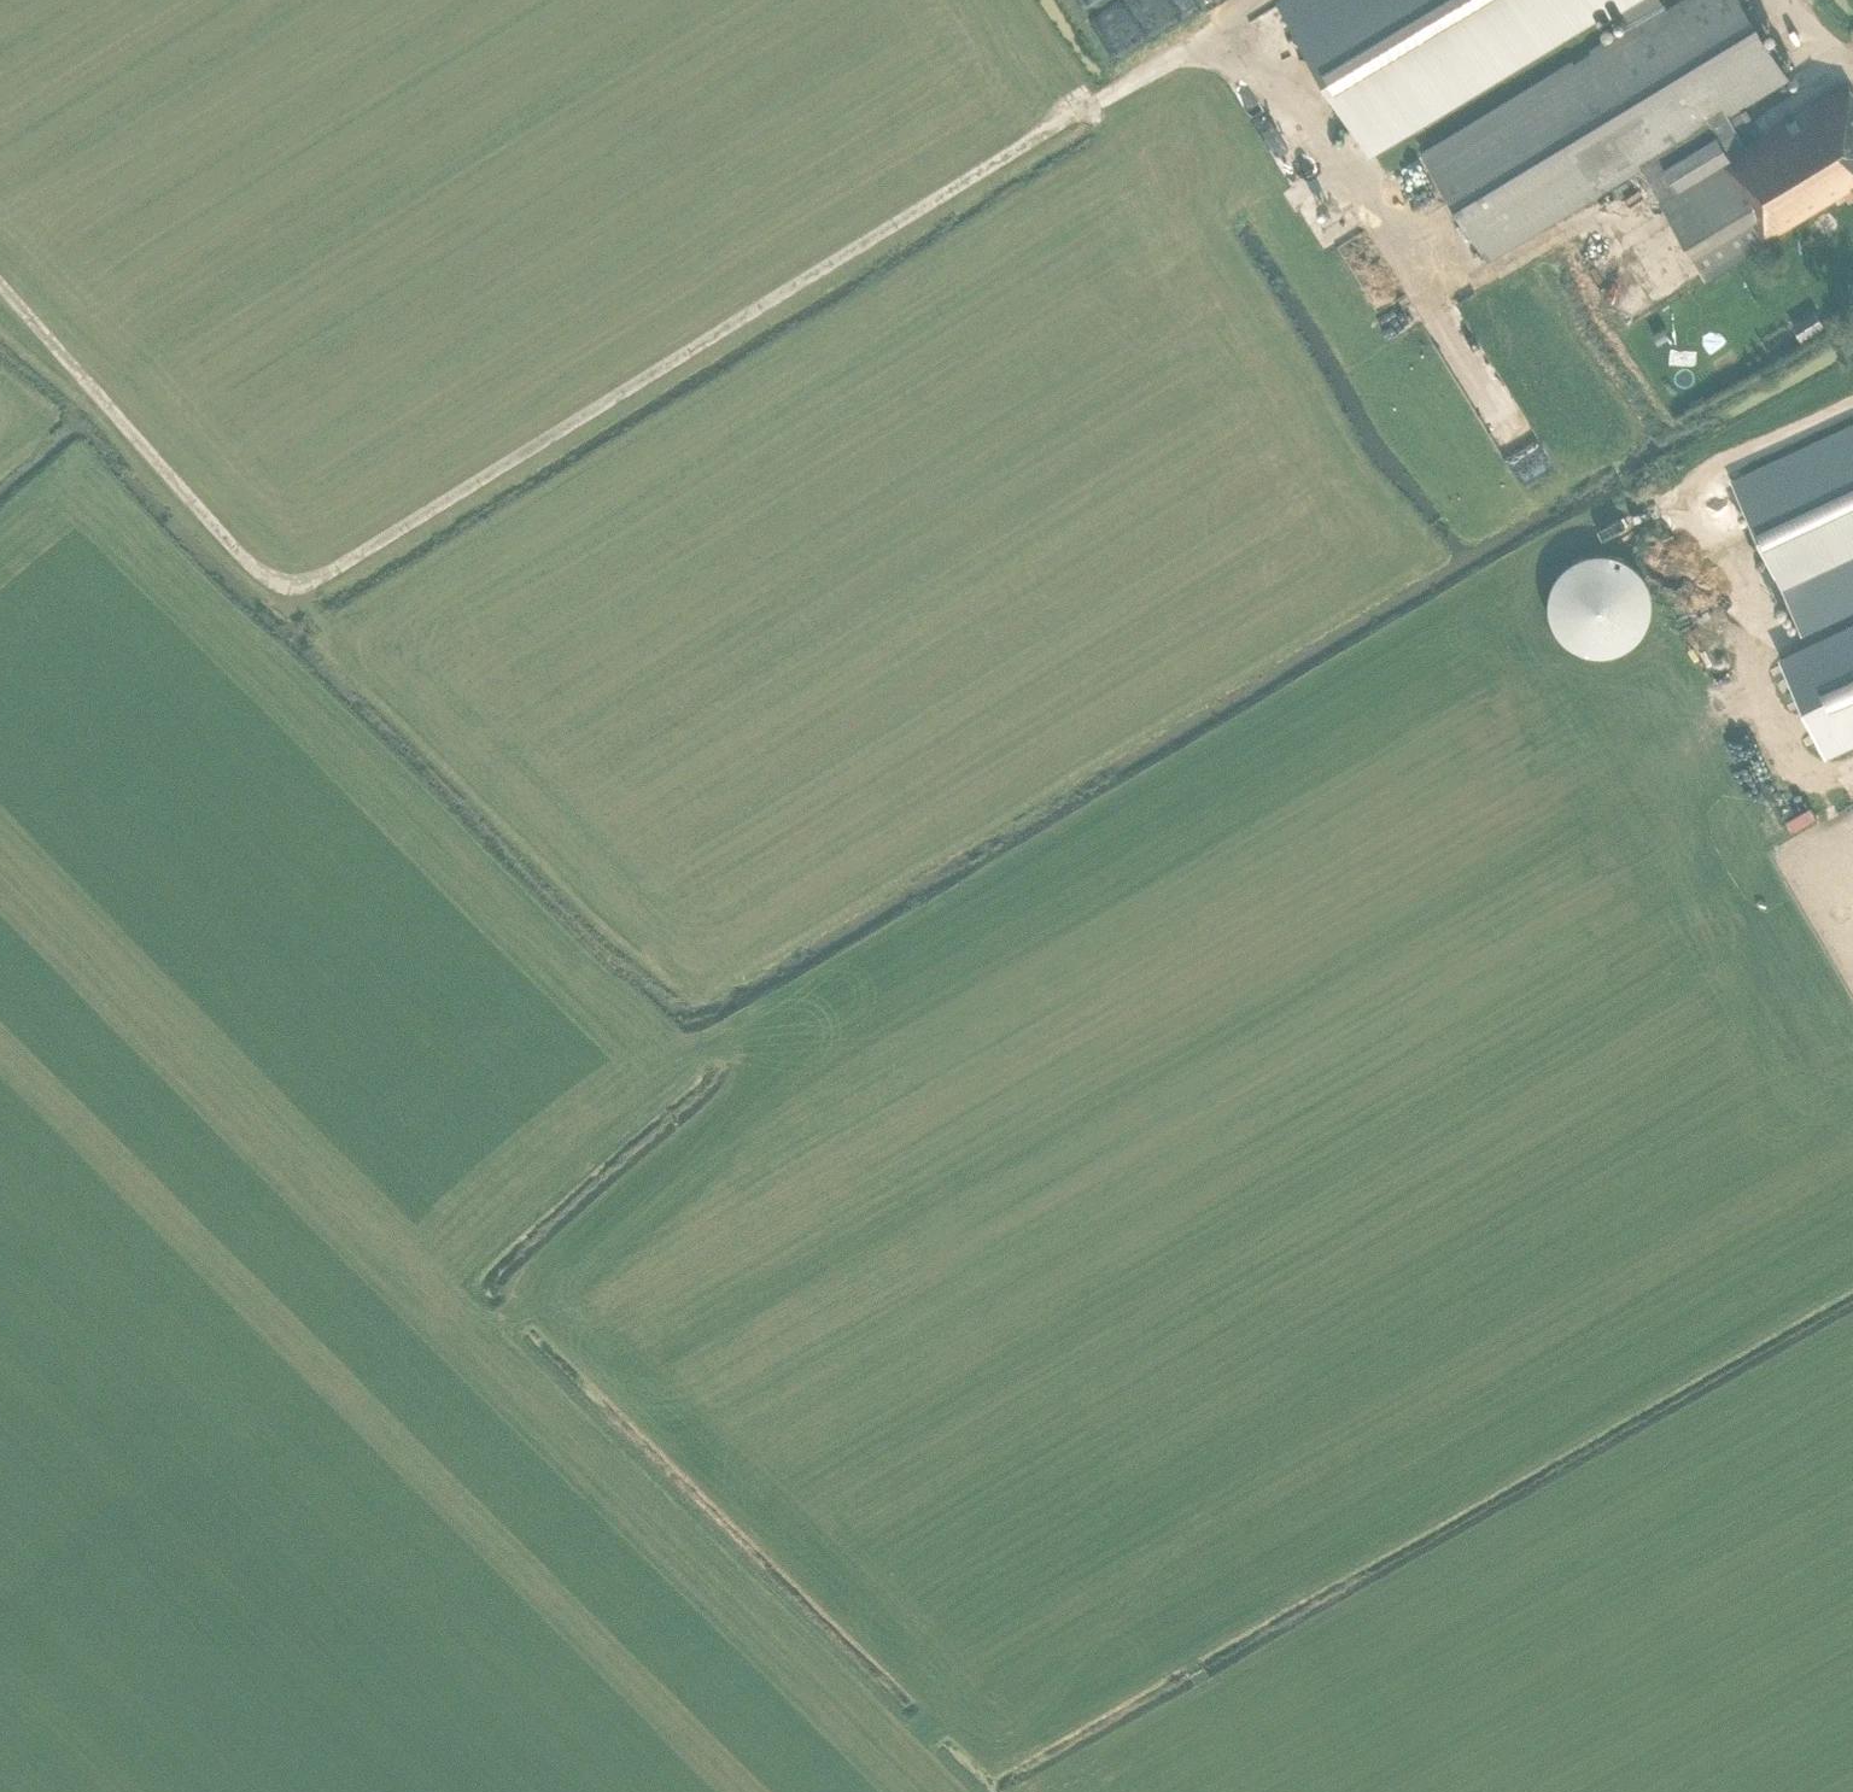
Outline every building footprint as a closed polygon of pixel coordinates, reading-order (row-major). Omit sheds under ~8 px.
[(1284,2),(1371,147),(1599,10),(1604,19),(1623,7),(1636,28),(1425,156),(1490,262),(1641,169),(1706,277),(1852,189),(1852,191),(1852,94),(1848,86),(1747,146),(1728,116),(1787,80),(1739,0),(1682,0),(1668,9),(1662,0),(1288,0),(1284,2)] [(1804,332),(1825,320),(1817,305),(1796,318),(1804,332)] [(1733,482),(1802,630),(1852,606),(1852,426),(1733,482)] [(1596,656),(1613,654),(1628,648),(1641,637),(1649,622),(1653,606),(1651,590),(1645,574),(1634,562),(1619,553),(1603,550),(1586,551),(1571,558),(1558,569),(1550,583),(1546,599),(1548,616),(1554,631),(1565,644),(1580,652),(1596,656)] [(1783,660),(1826,751),(1852,738),(1852,628),(1783,660)]
